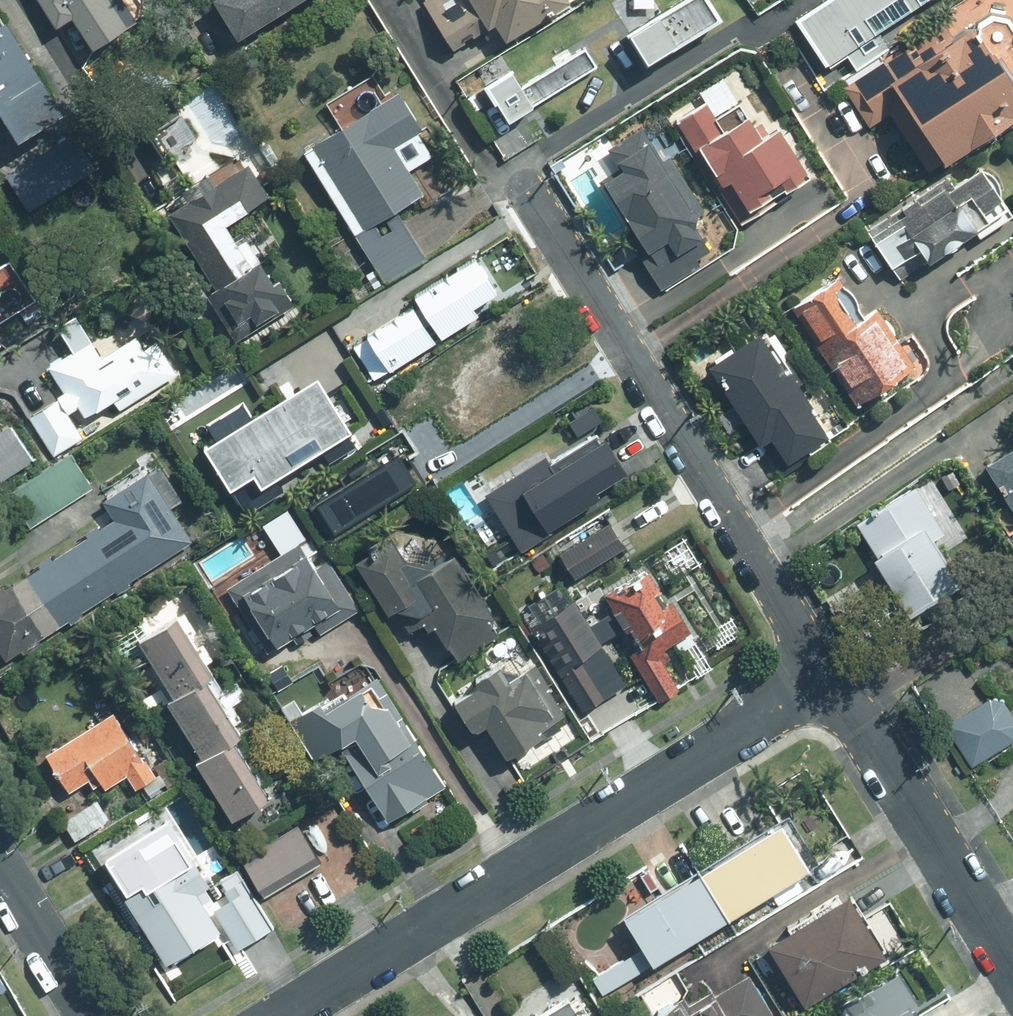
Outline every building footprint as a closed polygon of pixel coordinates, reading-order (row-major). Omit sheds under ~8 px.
[(75,62),(140,24),(126,0),(39,0),(75,62)] [(231,43),(306,0),(206,0),(231,43)] [(413,1),(451,58),(493,31),(508,41),(568,2),(567,0),(414,0),(413,1)] [(620,30),(639,62),(713,20),(701,0),(673,0),(620,30)] [(792,22),(820,65),(920,0),(826,0),(792,22)] [(839,86),(867,128),(886,116),(926,176),(1012,118),(1012,1),(1012,0),(969,0),(839,86)] [(32,207),(91,171),(77,148),(53,163),(33,130),(57,116),(1,24),(0,24),(0,155),(32,207)] [(503,70),(480,84),(503,120),(593,65),(581,45),(514,86),(503,70)] [(425,133),(395,85),(298,145),(381,278),(414,257),(388,216),(422,195),(395,152),(425,133)] [(727,85),(670,122),(737,226),(811,178),(774,121),(758,132),(727,85)] [(649,124),(586,160),(660,287),(723,250),(649,124)] [(269,200),(241,157),(162,208),(242,331),(287,302),(235,222),(269,200)] [(967,167),(864,243),(899,291),(1003,215),(967,167)] [(819,277),(777,307),(851,410),(910,368),(868,309),(851,321),(819,277)] [(53,457),(181,380),(148,327),(100,356),(92,343),(46,371),(60,393),(27,413),(53,457)] [(751,333),(701,361),(768,478),(818,449),(751,333)] [(309,372),(196,447),(235,504),(347,430),(309,372)] [(31,462),(7,420),(0,424),(0,480),(31,462)] [(393,434),(361,452),(383,488),(414,470),(393,434)] [(495,449),(464,467),(486,503),(516,485),(495,449)] [(995,460),(1012,491),(1012,450),(995,460)] [(0,496),(0,500),(23,534),(89,489),(64,452),(0,496)] [(614,495),(587,455),(511,505),(537,545),(614,495)] [(0,590),(0,663),(2,665),(187,546),(143,478),(98,507),(112,518),(0,590)] [(902,479),(838,523),(900,612),(964,568),(902,479)] [(347,608),(298,524),(216,571),(266,655),(347,608)] [(384,529),(348,551),(390,620),(415,605),(452,665),(504,632),(446,538),(399,553),(384,529)] [(650,560),(601,592),(637,646),(621,657),(649,699),(676,682),(657,653),(695,629),(650,560)] [(277,791),(167,616),(118,646),(228,822),(277,791)] [(494,662),(445,695),(471,734),(486,724),(506,754),(553,722),(536,696),(550,686),(532,660),(505,679),(494,662)] [(923,696),(969,772),(1012,745),(1012,715),(981,661),(923,696)] [(374,667),(288,716),(313,759),(341,742),(386,819),(443,786),(374,667)] [(158,776),(109,708),(41,757),(68,794),(84,783),(92,794),(116,777),(130,796),(158,776)] [(95,799),(64,817),(81,848),(113,830),(95,799)] [(814,865),(782,812),(570,941),(602,993),(814,865)] [(106,846),(165,960),(215,934),(195,896),(205,891),(166,815),(106,846)] [(321,859),(303,822),(241,854),(259,890),(321,859)] [(241,881),(205,902),(233,950),(269,929),(241,881)] [(877,955),(843,899),(764,948),(797,1004),(877,955)] [(745,970),(658,1015),(770,1015),(745,970)] [(540,1015),(594,1015),(580,992),(540,1015)] [(919,1002),(895,1015),(928,1015),(919,1002)] [(427,1015),(456,1015),(448,1003),(427,1015)] [(857,1006),(841,1015),(862,1015),(857,1006)]
